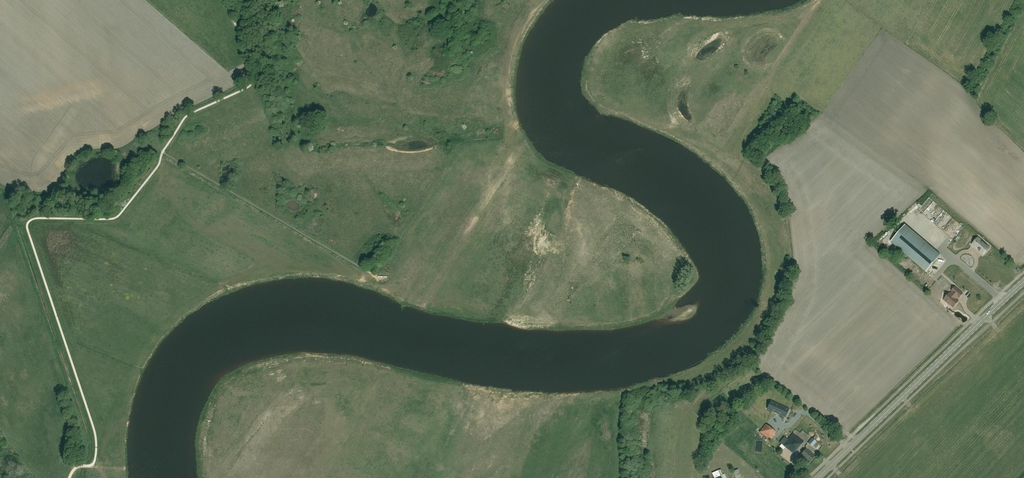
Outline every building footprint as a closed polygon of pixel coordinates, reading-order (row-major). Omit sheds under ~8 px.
[(975,256),(967,246),(964,248),(955,237),(949,242),(948,240),(945,242),(965,265),(975,256)] [(975,246),(973,244),(972,244),(978,249),(980,251),(984,254),(989,248),(980,240),(975,246)] [(928,244),(913,261),(926,272),(940,255),(928,244)] [(965,293),(973,284),(969,279),(961,288),(965,293)] [(924,284),(928,289),(932,286),(927,281),(924,284)] [(929,290),(939,298),(942,293),(933,285),(929,290)] [(950,293),(944,300),(949,304),(950,304),(953,307),(959,301),(956,299),(958,297),(959,298),(963,294),(955,287),(952,291),(952,292),(950,294),(950,293)] [(767,409),(772,411),(785,417),(789,410),(775,403),(771,401),(767,409)] [(799,430),(802,424),(797,420),(793,426),(799,430)] [(770,440),(776,432),(766,424),(760,432),(770,440)] [(793,433),(788,439),(784,436),(779,442),(783,445),(783,446),(793,453),(804,442),(793,433)] [(812,447),(816,442),(812,438),(807,443),(812,447)] [(798,458),(802,461),(811,452),(806,448),(801,455),(798,458)] [(809,462),(815,455),(811,452),(802,461),(807,465),(809,462)] [(739,469),(733,472),(736,477),(742,477),(739,469)]
